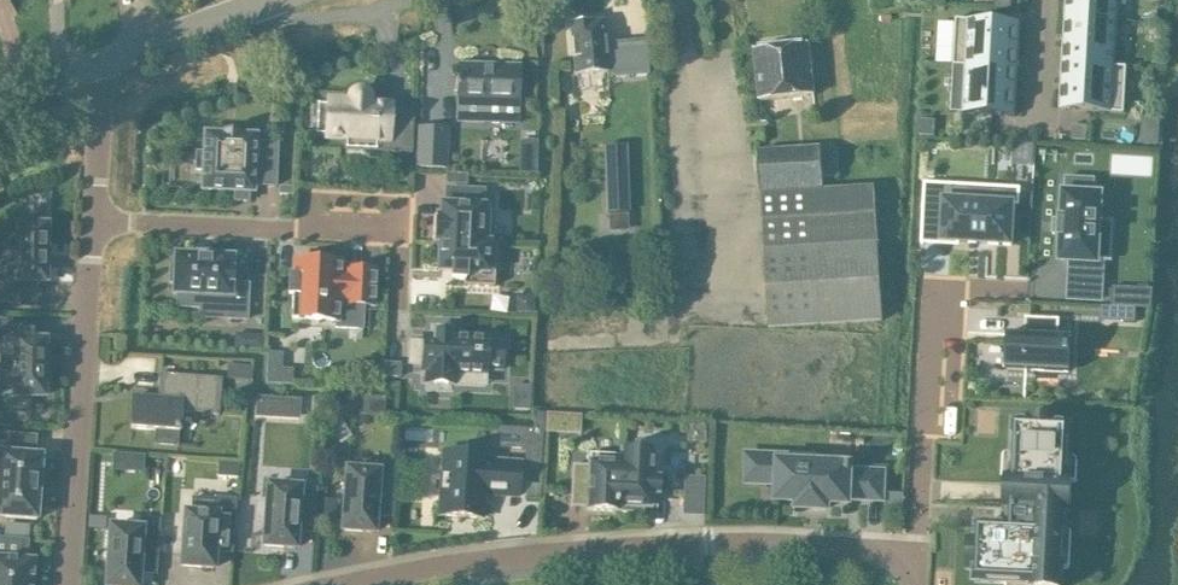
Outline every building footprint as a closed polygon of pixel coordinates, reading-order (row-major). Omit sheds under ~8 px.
[(1118,0),(1065,0),(1064,18),(1117,21),(1118,0)] [(1114,66),(1117,21),(1064,18),(1062,48),(1061,63),(1086,65),(1114,66)] [(586,23),(586,19),(572,20),(573,24),(569,25),(573,74),(616,70),(617,79),(638,77),(639,84),(648,84),(647,45),(604,50),(602,22),(586,23)] [(1018,55),(1020,23),(955,20),(953,66),(965,67),(992,69),(1018,70),(1018,55)] [(759,102),(814,96),(808,44),(753,50),(759,102)] [(1126,67),(1114,66),(1086,65),(1061,63),(1060,79),(1059,110),(1124,114),(1126,67)] [(498,123),(517,124),(519,66),(458,64),(458,80),(455,80),(455,86),(458,86),(457,101),(499,102),(498,123)] [(1017,85),(1018,70),(992,69),(965,67),(962,114),(1015,117),(1017,85)] [(369,102),(367,96),(362,92),(356,92),(351,95),(349,101),(349,103),(327,102),(325,139),(345,139),(344,150),(376,151),(376,141),(388,141),(390,105),(369,104),(369,102)] [(607,259),(628,256),(625,127),(602,128),(607,259)] [(447,129),(418,128),(416,167),(445,168),(447,129)] [(274,187),(276,145),(254,144),(255,137),(237,136),(237,133),(222,132),(222,135),(204,134),(203,154),(195,153),(194,171),(202,171),(201,191),(234,192),(234,202),(246,202),(247,193),(252,193),(253,186),(274,187)] [(821,149),(820,147),(757,151),(769,328),(882,321),(873,187),(823,191),(823,179),(838,178),(836,148),(821,149)] [(446,173),(445,184),(466,185),(467,174),(446,173)] [(1104,222),(1097,222),(1099,197),(1093,196),(1093,191),(1094,179),(1066,178),(1065,195),(1064,219),(1060,218),(1059,236),(1063,236),(1061,260),(1072,261),(1071,278),(1102,280),(1103,260),(1110,261),(1112,222),(1105,222),(1105,221),(1104,221),(1104,222)] [(924,183),(922,227),(943,228),(943,241),(952,241),(968,242),(968,243),(1011,245),(1012,214),(1011,214),(1011,206),(1012,189),(992,188),(992,187),(924,183)] [(495,245),(495,244),(488,244),(489,208),(482,207),(483,190),(454,188),(453,206),(441,205),(440,217),(433,216),(432,242),(495,245)] [(40,226),(31,226),(16,226),(16,232),(2,232),(1,280),(0,280),(0,303),(35,303),(35,282),(45,282),(46,226),(40,226)] [(432,243),(439,243),(438,271),(451,272),(451,280),(463,280),(463,286),(493,287),(495,245),(432,242),(432,243)] [(169,267),(168,283),(173,283),(173,295),(201,296),(200,308),(229,309),(228,319),(246,320),(247,285),(232,284),(232,272),(231,272),(231,259),(210,258),(210,256),(196,255),(196,257),(174,256),(174,267),(169,267)] [(293,262),(293,276),(288,275),(288,295),(292,295),(291,319),(335,321),(335,328),(362,329),(363,305),(372,306),(374,272),(346,271),(346,275),(339,275),(339,264),(293,262)] [(515,305),(515,314),(531,315),(532,298),(524,297),(515,305)] [(1120,309),(1120,323),(1134,323),(1134,310),(1120,309)] [(1005,344),(1008,344),(1007,369),(1024,370),(1067,373),(1068,348),(1067,348),(1067,338),(1056,337),(1056,321),(1058,321),(1058,320),(1024,318),(1024,320),(1026,320),(1025,335),(1005,334),(1005,335),(1009,336),(1008,343),(1005,343),(1005,344)] [(0,343),(1,343),(1,388),(0,388),(0,390),(0,409),(0,412),(28,412),(28,397),(38,398),(38,397),(43,397),(44,341),(34,341),(35,325),(1,324),(0,343)] [(486,344),(486,338),(449,337),(449,334),(434,333),(434,336),(423,336),(423,343),(409,342),(408,364),(422,365),(421,372),(424,372),(424,383),(454,384),(455,374),(484,375),(485,370),(501,370),(502,345),(486,344)] [(242,335),(241,348),(261,349),(262,337),(242,335)] [(383,363),(382,377),(398,378),(398,364),(383,363)] [(229,367),(228,381),(249,382),(250,368),(229,367)] [(218,415),(221,378),(158,373),(156,399),(132,398),(130,429),(154,430),(153,445),(177,447),(180,412),(218,415)] [(256,398),(256,416),(269,417),(270,398),(256,398)] [(545,414),(545,434),(558,434),(559,415),(545,414)] [(533,415),(532,431),(543,431),(544,415),(533,415)] [(1057,420),(1027,418),(1026,426),(1014,425),(1011,480),(1006,480),(1006,485),(1005,485),(1004,503),(1005,503),(1005,505),(1005,509),(1010,510),(1009,529),(977,528),(976,540),(969,540),(967,570),(975,570),(974,583),(1019,584),(1061,584),(1065,512),(1070,513),(1071,483),(1066,483),(1069,428),(1056,427),(1057,420)] [(502,427),(501,442),(528,445),(529,430),(502,427)] [(36,520),(41,456),(39,456),(39,457),(33,456),(34,437),(0,435),(0,517),(36,520)] [(517,497),(519,463),(486,461),(486,455),(442,452),(438,515),(481,519),(483,492),(493,493),(493,495),(517,497)] [(622,452),(619,512),(642,513),(642,508),(647,509),(648,495),(656,495),(657,482),(655,481),(657,454),(622,452)] [(617,513),(620,454),(619,454),(619,457),(587,456),(586,468),(570,467),(569,498),(585,499),(584,512),(617,513)] [(812,460),(763,457),(761,482),(778,483),(777,500),(799,501),(798,508),(826,510),(826,502),(847,503),(847,498),(864,498),(865,474),(850,473),(850,466),(846,466),(846,467),(812,465),(812,460)] [(370,472),(346,470),(343,508),(342,520),(342,530),(361,532),(373,533),(374,516),(391,517),(394,473),(377,472),(370,471),(370,472)] [(680,511),(699,512),(700,480),(682,479),(680,511)] [(292,487),(268,486),(265,523),(264,523),(263,535),(264,535),(263,546),(282,547),(282,548),(294,549),(296,531),(313,533),(316,489),(299,488),(299,487),(292,487)] [(231,552),(234,500),(215,498),(215,501),(192,499),(191,514),(185,513),(183,543),(182,543),(181,555),(182,555),(181,566),(200,567),(200,568),(212,569),(213,551),(231,552)] [(317,501),(316,517),(334,518),(335,502),(317,501)] [(104,517),(88,516),(87,528),(103,529),(104,517)] [(159,521),(140,520),(139,529),(134,528),(134,529),(110,527),(107,565),(106,577),(106,584),(137,584),(138,573),(155,574),(159,521)] [(4,524),(3,539),(23,540),(26,540),(27,525),(4,524)] [(34,560),(21,559),(23,540),(3,539),(0,539),(0,584),(32,584),(34,560)]
